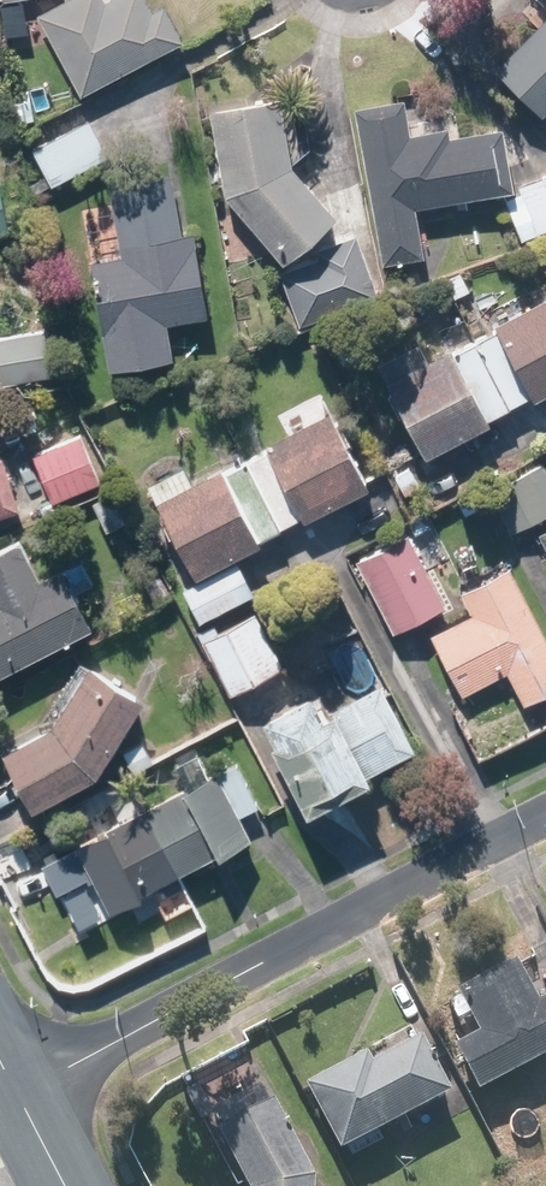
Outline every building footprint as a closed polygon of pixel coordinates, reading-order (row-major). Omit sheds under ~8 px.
[(108,0),(63,0),(42,12),(86,92),(186,36),(167,1),(155,8),(150,0),(112,0),(109,2),(108,0)] [(500,62),(545,111),(545,18),(500,62)] [(419,206),(516,189),(505,128),(449,138),(447,128),(411,134),(405,97),(357,106),(383,261),(427,253),(419,206)] [(289,257),(340,209),(293,159),(286,98),(218,106),(228,191),(289,257)] [(113,156),(96,121),(32,151),(48,187),(113,156)] [(172,170),(109,181),(122,256),(90,261),(110,368),(175,356),(168,322),(211,314),(195,229),(184,231),(172,170)] [(519,184),(540,234),(545,232),(545,172),(519,184)] [(10,231),(2,177),(0,178),(0,233),(10,231)] [(381,293),(361,239),(280,268),(299,322),(381,293)] [(493,325),(497,332),(457,354),(454,349),(391,384),(431,456),(494,421),(491,415),(532,392),(535,399),(545,393),(545,296),(493,325)] [(186,466),(149,486),(197,576),(182,585),(200,619),(254,591),(235,556),(265,541),(262,536),(303,514),(306,519),(373,484),(334,409),(267,445),(269,450),(227,472),(224,465),(194,481),(186,466)] [(102,483),(81,434),(31,455),(52,504),(102,483)] [(24,506),(9,461),(0,464),(0,514),(24,506)] [(545,511),(545,462),(492,491),(512,529),(545,511)] [(128,517),(116,492),(95,502),(107,527),(128,517)] [(410,531),(358,558),(395,631),(448,604),(410,531)] [(92,587),(79,564),(65,571),(62,566),(42,577),(22,540),(0,552),(0,676),(94,623),(78,594),(92,587)] [(154,603),(171,594),(154,561),(137,570),(154,603)] [(462,589),(474,612),(436,632),(467,692),(510,670),(525,700),(545,689),(545,628),(513,563),(462,589)] [(258,615),(207,642),(234,693),(285,666),(258,615)] [(50,724),(8,747),(39,804),(104,768),(103,765),(148,695),(92,659),(50,724)] [(281,738),(275,741),(314,810),(376,775),(373,771),(416,746),(380,682),(329,710),(316,688),(268,715),(281,738)] [(80,849),(47,866),(60,891),(93,874),(111,909),(252,835),(241,814),(259,805),(236,760),(211,773),(200,752),(179,763),(190,784),(77,844),(80,849)] [(482,1034),(457,1047),(481,1093),(545,1058),(545,1000),(542,1003),(518,958),(458,990),(482,1034)] [(374,1063),(369,1053),(309,1085),(348,1159),(386,1139),(382,1132),(454,1094),(424,1037),(374,1063)] [(222,1133),(251,1185),(319,1185),(319,1175),(279,1102),(222,1133)]
